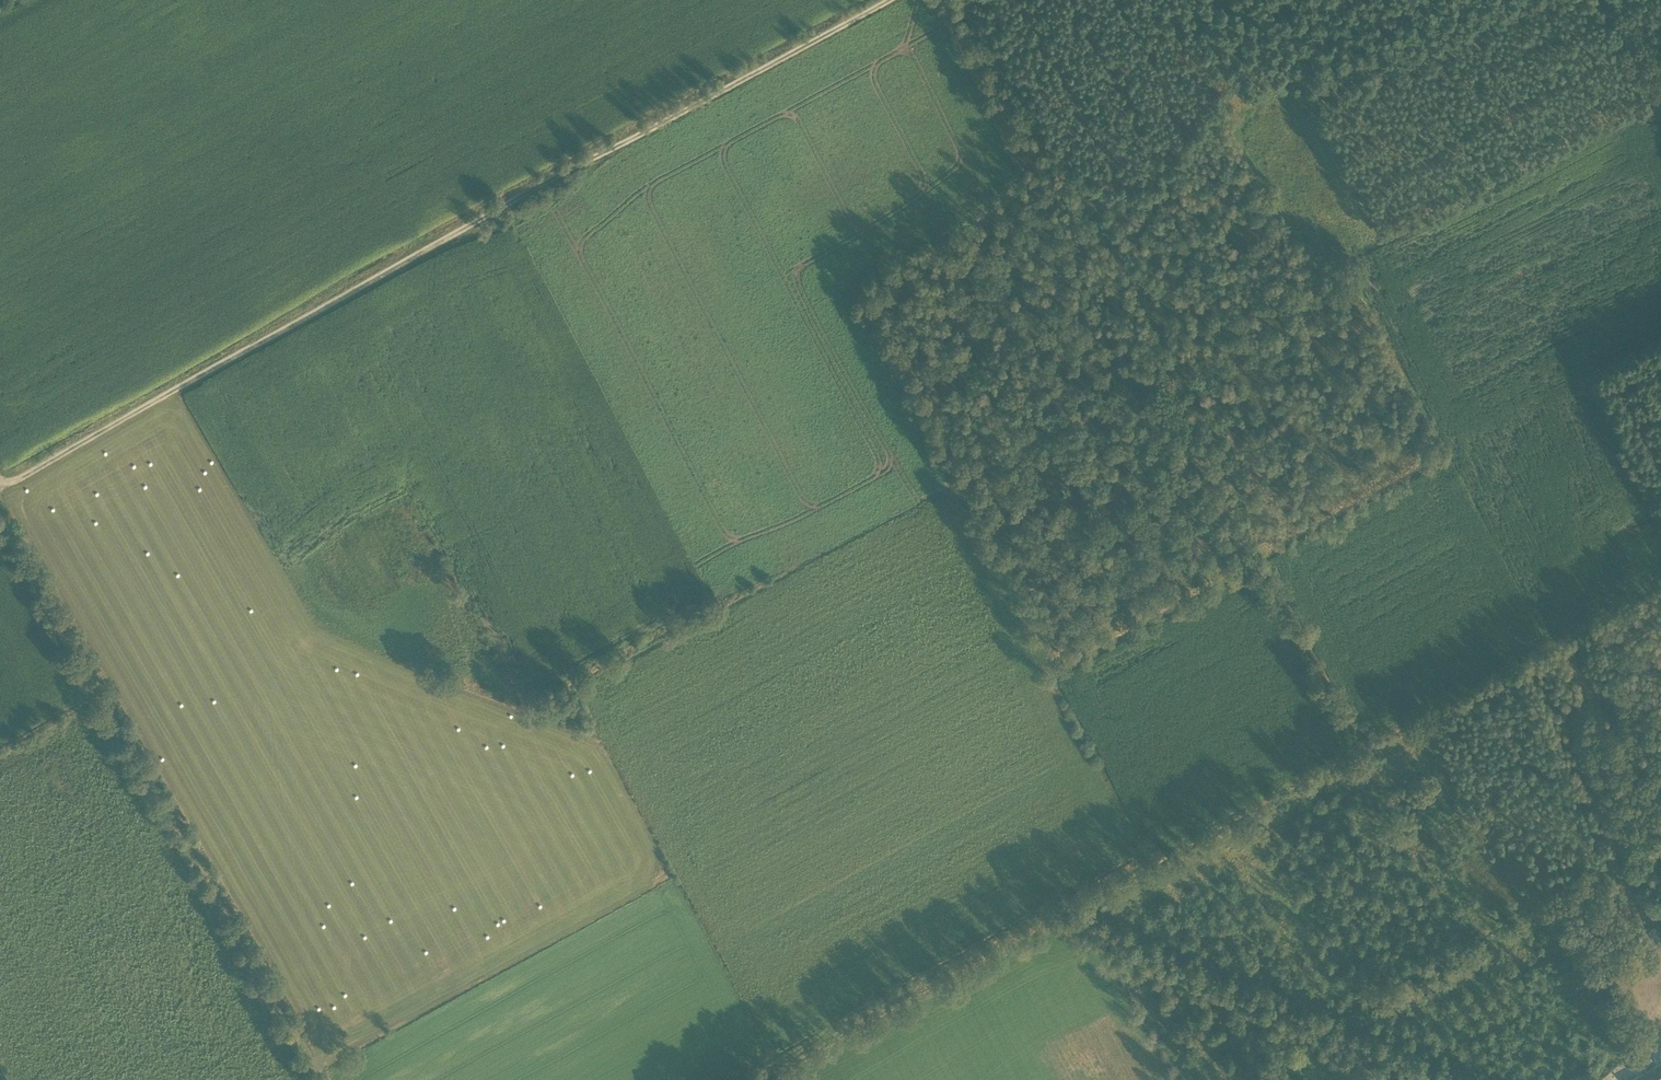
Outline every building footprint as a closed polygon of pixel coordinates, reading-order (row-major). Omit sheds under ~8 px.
[(1653,926),(1641,933),(1647,944),(1659,937),(1653,926)] [(1659,1064),(1630,1079),(1660,1079),(1660,1063),(1659,1064)]
